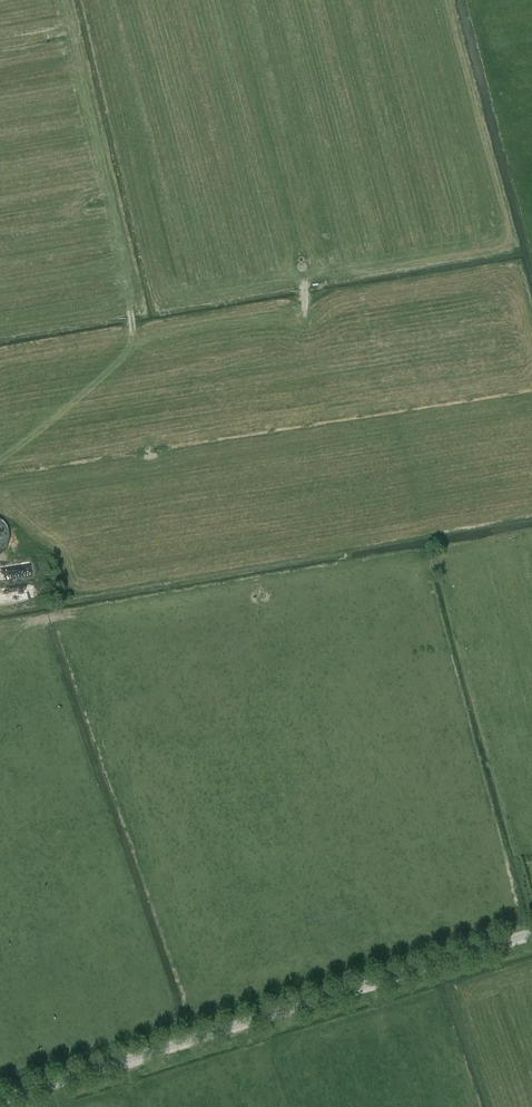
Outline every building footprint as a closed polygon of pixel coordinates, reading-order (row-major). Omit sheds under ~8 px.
[(12,527),(0,521),(0,551),(12,527)]
